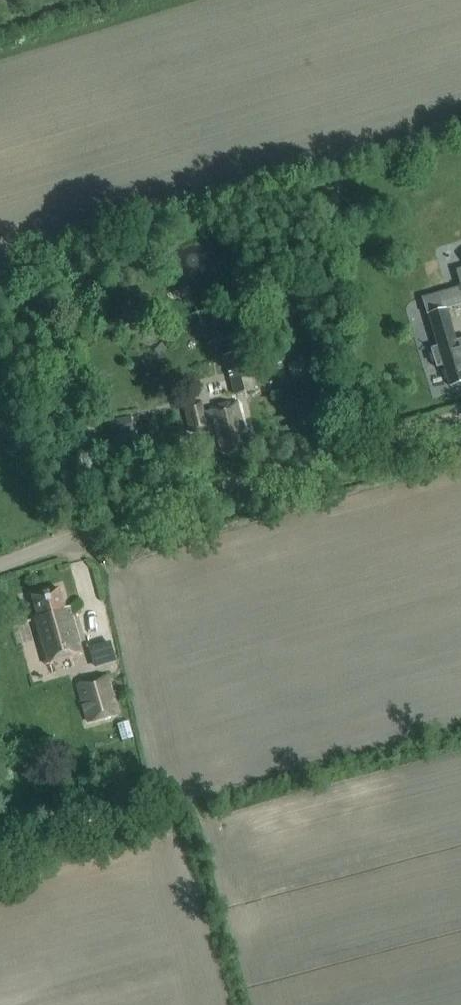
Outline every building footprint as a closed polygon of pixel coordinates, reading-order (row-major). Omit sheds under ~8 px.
[(456,270),(460,286),(423,297),(427,313),(460,303),(460,268),(456,270)] [(232,338),(223,304),(197,311),(207,345),(232,338)] [(105,324),(96,325),(98,341),(107,340),(105,324)] [(431,347),(437,366),(444,364),(451,385),(460,382),(460,338),(431,347)] [(235,395),(255,389),(245,351),(225,356),(235,395)] [(307,375),(318,373),(314,357),(303,359),(307,375)] [(246,430),(241,410),(239,404),(212,411),(212,413),(204,415),(203,410),(202,403),(186,406),(187,410),(192,432),(207,428),(206,422),(214,421),(221,450),(227,449),(228,454),(243,450),(238,431),(246,430)] [(113,438),(134,435),(131,423),(110,427),(113,438)] [(46,664),(83,653),(70,608),(65,610),(60,589),(33,597),(39,617),(33,618),(46,664)] [(11,618),(13,627),(25,624),(23,615),(11,618)] [(88,720),(119,712),(110,678),(79,686),(88,720)]
